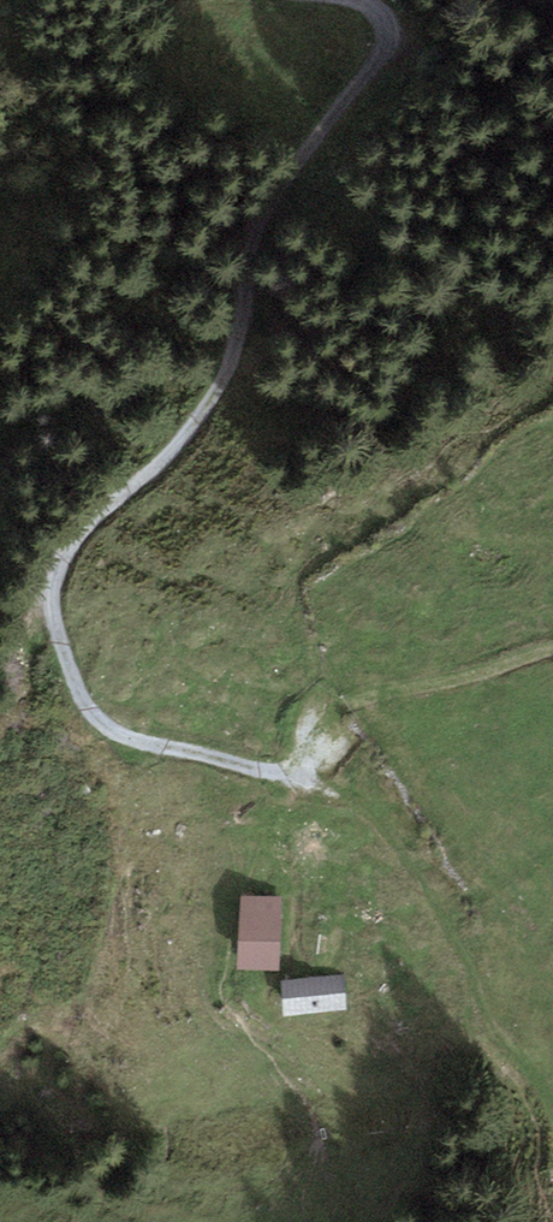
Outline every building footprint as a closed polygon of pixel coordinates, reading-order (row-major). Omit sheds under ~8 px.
[(286,903),(245,902),(242,972),(283,974),(286,903)] [(348,979),(288,986),(292,1020),(351,1013),(348,979)]
